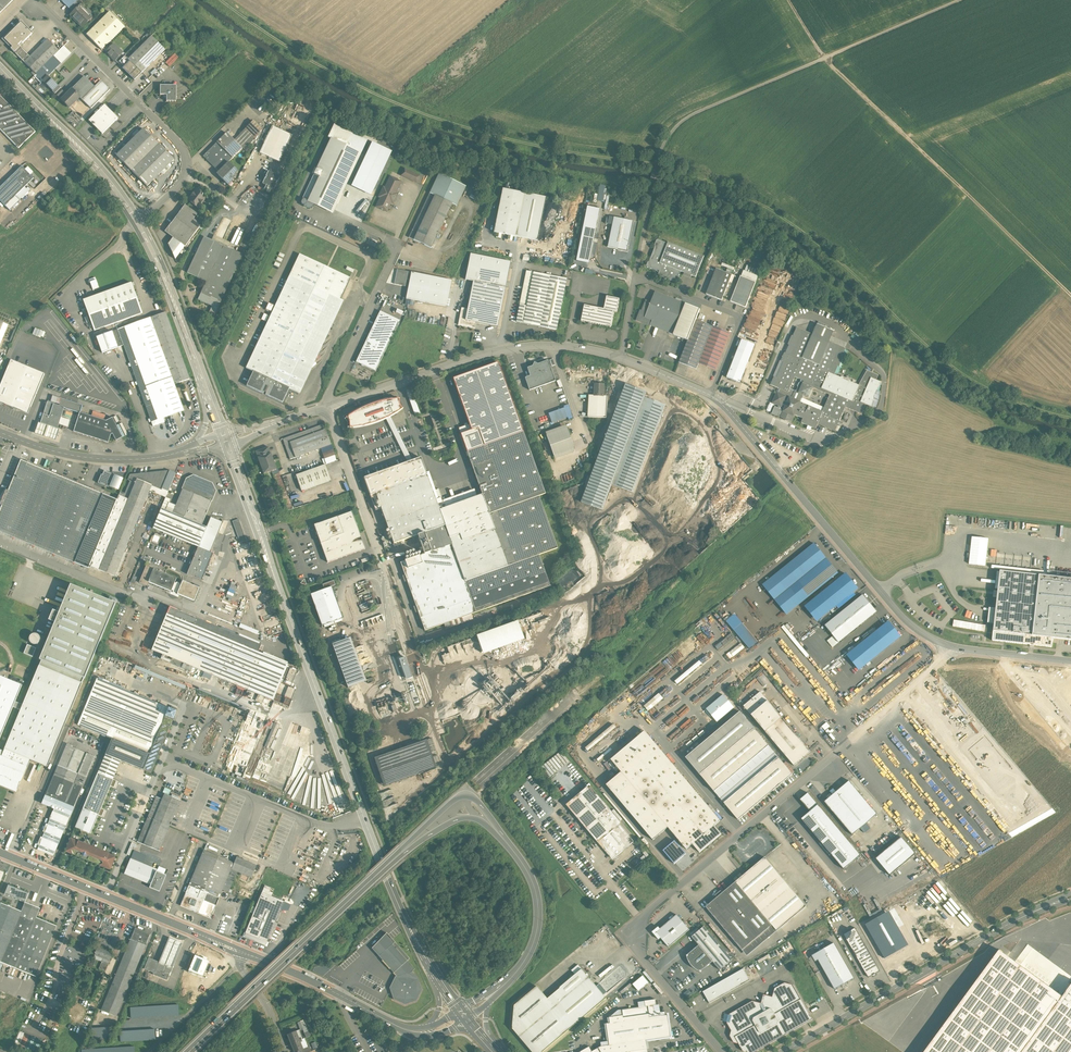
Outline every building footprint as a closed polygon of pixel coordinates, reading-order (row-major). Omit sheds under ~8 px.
[(13,0),(0,0),(0,13),(13,0)] [(69,8),(77,0),(61,0),(69,8)] [(69,8),(73,12),(81,5),(83,3),(79,0),(77,0),(69,8)] [(73,12),(70,16),(82,27),(92,17),(81,5),(73,12)] [(109,12),(86,35),(102,50),(125,27),(109,12)] [(27,29),(21,23),(4,39),(12,47),(11,49),(14,52),(19,46),(18,45),(21,42),(22,43),(32,34),(28,29),(27,29)] [(151,36),(128,59),(128,60),(130,61),(142,73),(165,50),(151,36)] [(30,57),(24,62),(36,74),(54,56),(59,51),(47,39),(30,57)] [(113,44),(106,52),(114,61),(115,61),(121,54),(117,51),(119,50),(113,44)] [(30,57),(19,46),(14,52),(24,62),(30,57)] [(59,51),(54,56),(61,63),(71,54),(63,46),(59,51)] [(121,54),(115,61),(117,63),(118,62),(124,57),(121,54)] [(54,56),(36,74),(43,81),(48,77),(61,63),(54,56)] [(124,57),(118,62),(122,66),(128,60),(128,59),(125,56),(124,57)] [(124,67),(122,69),(134,81),(142,73),(130,61),(124,67)] [(84,76),(71,90),(72,90),(79,97),(82,100),(95,87),(84,76)] [(48,77),(43,81),(47,86),(48,86),(53,91),(58,87),(48,77)] [(101,81),(95,87),(82,100),(91,109),(110,90),(101,81)] [(163,85),(163,86),(161,86),(161,85),(160,85),(160,87),(160,88),(160,90),(160,91),(160,92),(160,94),(160,95),(163,95),(163,97),(165,99),(166,99),(166,102),(168,102),(168,101),(169,101),(169,102),(170,102),(170,101),(172,101),(172,102),(173,102),(175,102),(174,102),(176,102),(176,95),(176,94),(176,92),(176,91),(176,89),(176,87),(176,86),(175,86),(173,86),(170,86),(169,86),(168,85),(168,86),(166,86),(166,85),(163,85)] [(60,89),(55,94),(58,97),(63,92),(60,89)] [(71,90),(61,100),(69,108),(79,97),(72,90),(71,90)] [(0,96),(0,130),(18,149),(35,132),(0,96)] [(104,105),(89,121),(102,134),(117,119),(104,105)] [(292,136),(272,126),(259,153),(279,162),(292,136)] [(332,139),(362,153),(367,141),(334,126),(329,137),(332,139)] [(174,160),(143,129),(116,156),(147,186),(174,160)] [(253,138),(245,129),(234,140),(242,149),(243,148),(246,146),(247,144),(248,146),(253,138)] [(226,133),(203,156),(219,172),(228,162),(242,149),(234,140),(226,133)] [(362,153),(332,139),(303,199),(314,203),(332,212),(333,209),(330,207),(357,151),(361,154),(362,153)] [(351,186),(371,195),(391,152),(371,143),(351,186)] [(357,151),(330,207),(333,209),(332,212),(333,213),(361,154),(357,151)] [(228,162),(219,172),(219,176),(228,185),(231,183),(234,178),(237,171),(228,162)] [(25,170),(25,169),(22,166),(0,187),(0,201),(5,206),(15,196),(25,187),(33,178),(30,175),(25,170)] [(33,172),(28,167),(25,169),(25,170),(30,175),(33,172)] [(420,176),(404,169),(401,176),(416,183),(420,176)] [(280,177),(268,171),(265,177),(266,177),(265,179),(265,178),(262,184),(266,185),(264,189),(267,191),(268,187),(274,189),(280,177)] [(439,174),(429,193),(452,204),(451,204),(456,206),(466,186),(439,174)] [(401,182),(390,177),(387,183),(398,188),(401,182)] [(234,178),(231,183),(228,185),(231,188),(236,180),(234,178)] [(398,188),(387,183),(384,188),(383,187),(378,197),(380,198),(375,207),(386,212),(398,188)] [(606,202),(606,188),(605,188),(605,185),(598,185),(598,201),(606,202)] [(25,187),(15,196),(19,200),(30,189),(28,187),(26,189),(25,187)] [(206,197),(196,189),(193,193),(192,192),(192,193),(193,193),(191,195),(190,195),(191,196),(187,200),(198,208),(206,197)] [(524,193),(502,189),(493,232),(496,233),(501,234),(513,236),(516,237),(524,193)] [(452,204),(429,193),(409,238),(431,248),(451,204),(452,204)] [(546,198),(524,193),(516,237),(537,241),(546,198)] [(15,196),(5,206),(10,211),(20,201),(19,200),(15,196)] [(314,203),(303,199),(302,202),(302,204),(310,208),(312,207),(314,203)] [(185,205),(169,226),(165,231),(173,237),(177,240),(185,246),(201,225),(189,216),(193,211),(185,205)] [(599,210),(587,207),(577,260),(589,263),(599,210)] [(628,251),(634,221),(628,220),(624,220),(614,218),(613,225),(608,247),(628,251)] [(177,240),(173,237),(168,244),(175,259),(185,246),(177,240)] [(242,255),(204,237),(187,273),(206,282),(200,293),(220,302),(242,255)] [(655,247),(654,251),(653,251),(653,252),(652,254),(651,256),(652,256),(651,258),(650,258),(650,259),(650,260),(648,261),(648,262),(647,265),(646,266),(647,267),(648,268),(648,267),(650,268),(650,269),(652,269),(655,270),(655,271),(656,271),(657,270),(658,270),(660,271),(658,274),(659,276),(662,277),(663,277),(666,278),(667,279),(670,280),(671,280),(675,282),(677,282),(679,277),(678,276),(679,275),(679,276),(680,275),(679,275),(680,272),(681,272),(681,271),(660,263),(668,243),(658,239),(656,240),(656,242),(655,245),(654,245),(655,246),(655,247)] [(704,256),(668,242),(668,243),(660,263),(681,271),(686,273),(690,275),(696,277),(704,256)] [(349,278),(299,254),(289,275),(339,299),(349,278)] [(510,262),(470,254),(465,280),(473,281),(505,288),(510,262)] [(716,269),(706,295),(722,301),(732,275),(716,269)] [(408,272),(397,270),(394,284),(405,286),(406,279),(407,276),(408,272)] [(526,271),(519,305),(526,306),(533,272),(531,272),(531,271),(530,272),(526,271)] [(451,280),(411,272),(410,277),(410,280),(406,298),(446,306),(451,280)] [(550,276),(533,272),(526,306),(519,305),(516,322),(540,327),(550,276)] [(339,299),(289,275),(246,368),(289,389),(296,392),(339,299)] [(566,279),(550,276),(540,327),(556,330),(566,279)] [(740,276),(730,302),(745,308),(755,282),(740,276)] [(505,288),(473,281),(467,309),(465,320),(476,322),(497,326),(505,288)] [(131,283),(83,300),(94,331),(142,314),(131,283)] [(651,302),(646,300),(642,311),(640,311),(636,320),(650,326),(653,320),(671,328),(669,333),(674,335),(686,304),(655,292),(651,302)] [(220,302),(200,293),(198,299),(212,306),(208,315),(213,318),(220,302)] [(619,299),(607,296),(604,309),(614,312),(617,312),(619,299)] [(686,304),(674,335),(688,340),(696,320),(700,309),(686,304)] [(604,309),(585,305),(581,321),(588,322),(589,324),(591,325),(592,324),(611,327),(614,312),(604,309)] [(467,309),(461,308),(458,325),(475,328),(476,322),(465,320),(467,309)] [(165,312),(150,318),(174,384),(189,379),(165,312)] [(399,322),(379,313),(356,362),(375,371),(399,322)] [(150,318),(112,331),(117,347),(124,345),(153,426),(165,422),(163,418),(183,410),(174,384),(150,318)] [(713,327),(696,320),(688,340),(679,362),(696,369),(699,363),(713,327)] [(0,321),(0,347),(9,325),(0,321)] [(843,358),(842,357),(845,348),(829,341),(834,331),(817,324),(813,334),(797,327),(793,336),(792,335),(788,344),(789,345),(786,353),(784,353),(781,361),(783,362),(776,378),(774,377),(770,385),(779,389),(778,392),(777,392),(772,403),(778,406),(784,408),(780,417),(784,419),(785,421),(787,420),(791,422),(794,415),(795,415),(802,418),(803,418),(801,423),(816,429),(818,424),(835,431),(837,426),(839,426),(841,423),(839,422),(845,407),(861,414),(866,404),(871,407),(874,398),(873,398),(877,390),(882,382),(876,380),(878,375),(867,370),(859,385),(851,381),(851,380),(842,376),(841,377),(834,374),(838,366),(839,366),(843,358)] [(730,334),(713,327),(699,363),(716,370),(730,334)] [(42,331),(35,328),(33,334),(40,337),(42,331)] [(112,331),(96,337),(102,353),(117,347),(112,331)] [(741,340),(727,378),(740,383),(755,345),(741,340)] [(0,386),(0,402),(28,414),(44,374),(11,360),(0,386)] [(547,361),(537,364),(533,363),(532,366),(526,368),(529,376),(525,378),(529,390),(555,381),(547,361)] [(460,434),(467,452),(523,432),(498,362),(453,378),(472,430),(460,434)] [(289,389),(253,372),(247,386),(263,394),(264,392),(266,393),(266,395),(282,403),(289,389)] [(647,392),(626,384),(582,503),(602,511),(612,485),(645,398),(647,392)] [(604,384),(595,384),(595,396),(604,396),(604,395),(604,384)] [(595,396),(589,395),(588,417),(606,418),(608,396),(604,396),(595,396)] [(645,398),(612,485),(633,493),(659,424),(661,418),(665,405),(645,398)] [(82,406),(61,399),(59,406),(64,408),(79,413),(80,412),(82,406)] [(384,401),(376,403),(372,404),(369,405),(364,407),(359,410),(355,412),(350,415),(346,418),(346,419),(349,422),(349,427),(349,428),(355,428),(362,427),(362,426),(364,426),(372,424),(378,422),(382,421),(386,419),(387,418),(389,417),(392,415),(398,412),(403,409),(399,399),(389,400),(389,401),(384,402),(384,401)] [(410,401),(414,414),(419,412),(415,400),(410,401)] [(59,406),(47,402),(40,423),(57,429),(59,424),(61,416),(64,408),(59,406)] [(340,411),(342,415),(355,408),(353,405),(340,411)] [(777,408),(775,407),(774,408),(772,413),(777,416),(778,416),(780,417),(784,408),(778,406),(777,408)] [(564,408),(554,412),(557,421),(568,417),(564,408)] [(106,421),(80,412),(79,413),(73,432),(108,443),(110,435),(112,434),(115,441),(122,437),(112,418),(106,421)] [(554,412),(548,414),(552,423),(557,421),(554,412)] [(71,419),(61,416),(59,424),(68,427),(71,419)] [(412,460),(390,417),(389,417),(387,418),(386,419),(407,462),(412,460)] [(324,424),(288,437),(295,457),(331,445),(324,424)] [(566,428),(546,435),(553,456),(574,449),(566,428)] [(544,494),(523,432),(467,452),(482,494),(489,514),(539,496),(544,494)] [(295,457),(288,437),(283,439),(290,459),(295,457)] [(276,469),(269,448),(256,453),(263,474),(271,471),(276,469)] [(333,450),(322,454),(322,453),(322,454),(324,459),(335,455),(333,450)] [(335,455),(324,459),(326,464),(337,460),(335,455)] [(749,511),(761,500),(742,479),(752,469),(740,456),(737,455),(737,456),(739,458),(736,462),(736,464),(734,462),(734,464),(727,470),(728,470),(725,473),(724,483),(729,483),(733,488),(742,489),(741,494),(740,496),(743,499),(741,501),(741,503),(743,506),(746,504),(746,507),(749,511)] [(407,462),(364,478),(370,496),(376,494),(376,493),(427,475),(420,457),(412,460),(407,462)] [(21,460),(17,468),(18,468),(8,491),(6,490),(4,493),(2,497),(0,501),(0,504),(0,505),(2,506),(0,511),(0,532),(88,569),(89,566),(90,566),(117,500),(21,460)] [(324,465),(296,475),(301,491),(330,480),(325,465),(324,465)] [(168,473),(132,477),(137,479),(152,485),(152,486),(162,490),(162,489),(168,491),(175,476),(168,473)] [(427,475),(376,493),(376,494),(381,509),(394,544),(413,537),(417,535),(424,533),(445,525),(439,510),(439,509),(427,475)] [(212,483),(193,476),(187,479),(183,489),(211,501),(215,491),(212,483)] [(121,479),(115,477),(111,486),(117,488),(121,479)] [(132,477),(125,493),(124,493),(123,495),(124,496),(123,497),(115,517),(120,520),(137,479),(132,477)] [(137,479),(120,520),(115,517),(94,568),(114,576),(125,551),(127,552),(129,547),(127,545),(150,491),(152,486),(152,485),(137,479)] [(162,489),(162,490),(152,486),(150,491),(166,497),(168,491),(162,489)] [(211,501),(183,489),(176,505),(172,513),(201,525),(211,501)] [(381,509),(376,494),(370,496),(375,511),(381,509)] [(482,494),(439,510),(445,525),(449,538),(459,534),(462,541),(494,529),(489,514),(482,494)] [(117,500),(90,566),(94,568),(115,517),(123,497),(119,495),(117,500)] [(539,496),(489,514),(494,529),(496,535),(507,566),(538,555),(557,548),(539,496)] [(171,499),(166,497),(161,509),(172,513),(176,505),(169,502),(171,499)] [(172,513),(161,509),(153,528),(198,547),(206,527),(201,525),(172,513)] [(365,549),(352,512),(314,525),(327,563),(365,549)] [(206,527),(198,547),(210,552),(223,523),(211,518),(206,527)] [(238,519),(232,522),(240,543),(246,540),(238,519)] [(445,525),(424,533),(430,552),(452,544),(449,538),(445,525)] [(494,529),(462,541),(459,534),(449,538),(452,544),(465,581),(501,568),(507,566),(496,535),(494,529)] [(424,533),(417,535),(421,547),(423,550),(424,554),(430,552),(424,533)] [(969,564),(985,566),(988,539),(972,537),(969,564)] [(814,543),(763,585),(787,614),(838,573),(814,543)] [(424,554),(400,563),(402,567),(425,631),(444,624),(470,614),(471,614),(476,612),(465,581),(452,544),(430,552),(424,554)] [(210,552),(198,547),(187,574),(202,580),(213,553),(210,552)] [(501,568),(465,581),(476,612),(549,586),(538,555),(508,566),(507,566),(501,568)] [(152,567),(147,565),(140,583),(147,586),(149,582),(148,582),(154,569),(152,568),(152,567)] [(1044,571),(992,565),(991,568),(1043,574),(1044,571)] [(176,578),(154,569),(148,582),(149,582),(171,591),(172,590),(175,583),(176,578)] [(1000,571),(1000,572),(997,571),(995,588),(998,589),(997,591),(994,591),(993,597),(997,597),(995,609),(994,623),(993,631),(1024,635),(1023,644),(1029,645),(1029,646),(1030,645),(1030,646),(1033,647),(1033,646),(1034,645),(1052,647),(1053,638),(1070,640),(1070,579),(1000,571)] [(857,588),(846,574),(807,606),(819,620),(857,588)] [(183,581),(181,585),(178,592),(177,594),(194,601),(200,588),(183,581)] [(334,581),(323,585),(324,589),(331,587),(336,585),(334,581)] [(177,582),(176,584),(175,583),(172,590),(174,591),(173,592),(176,593),(176,592),(178,592),(181,585),(179,585),(180,583),(177,582)] [(41,661),(84,678),(115,603),(69,585),(58,613),(53,611),(49,621),(53,623),(38,660),(41,661)] [(324,589),(311,594),(322,626),(343,618),(331,587),(324,589)] [(877,612),(863,595),(825,626),(839,643),(877,612)] [(196,618),(169,607),(152,650),(165,656),(163,660),(168,662),(170,658),(172,658),(170,663),(191,671),(193,667),(213,675),(212,677),(217,679),(217,677),(289,707),(296,688),(291,686),(299,669),(258,652),(261,645),(195,618),(196,618)] [(470,614),(444,624),(446,629),(473,620),(471,614),(470,614)] [(954,620),(953,626),(985,632),(986,625),(954,620)] [(477,637),(483,654),(523,640),(516,622),(477,637)] [(899,636),(888,622),(847,655),(859,669),(899,636)] [(758,642),(742,624),(734,631),(749,649),(758,642)] [(1024,635),(993,631),(992,641),(1023,644),(1024,635)] [(36,645),(38,644),(39,642),(40,639),(39,637),(37,635),(35,635),(32,635),(31,636),(29,638),(29,641),(30,643),(32,644),(34,645),(36,645)] [(350,638),(332,644),(348,688),(366,681),(350,638)] [(741,643),(730,652),(734,657),(744,647),(741,643)] [(33,657),(36,649),(28,645),(24,653),(33,657)] [(404,657),(399,659),(406,679),(412,677),(404,657)] [(84,678),(41,661),(4,749),(29,759),(47,767),(84,678)] [(113,680),(99,674),(97,679),(111,684),(113,680)] [(0,676),(0,737),(22,685),(0,676)] [(407,687),(413,684),(411,678),(405,680),(407,687)] [(97,679),(78,725),(112,739),(105,755),(119,760),(151,773),(176,711),(168,708),(111,684),(97,679)] [(760,692),(743,706),(745,708),(744,709),(745,710),(746,709),(751,715),(768,701),(760,692)] [(659,693),(644,706),(648,711),(663,698),(659,693)] [(379,709),(382,717),(396,712),(393,703),(386,705),(384,701),(380,703),(382,708),(379,709)] [(810,752),(768,701),(751,715),(794,766),(810,752)] [(686,759),(724,803),(778,757),(741,713),(686,759)] [(859,738),(868,729),(862,723),(853,732),(859,738)] [(645,731),(611,760),(616,766),(650,737),(645,731)] [(720,821),(650,737),(616,766),(621,772),(606,785),(653,840),(668,827),(686,849),(714,826),(720,821)] [(436,751),(432,739),(427,740),(431,753),(436,751)] [(427,740),(374,758),(384,786),(436,768),(435,765),(435,764),(433,758),(431,753),(427,740)] [(95,756),(67,744),(42,803),(54,809),(38,849),(54,855),(95,756)] [(29,759),(4,749),(1,756),(26,767),(29,759)] [(105,755),(83,809),(98,815),(112,779),(113,779),(115,773),(113,772),(119,760),(105,755)] [(16,792),(26,767),(1,756),(0,756),(0,785),(16,792)] [(778,757),(724,803),(738,820),(793,774),(778,757)] [(824,802),(852,835),(878,814),(850,781),(824,802)] [(621,826),(618,823),(620,821),(620,822),(620,821),(603,802),(602,804),(589,789),(570,805),(614,858),(633,842),(633,841),(621,826)] [(183,794),(173,790),(170,796),(180,800),(183,794)] [(810,812),(818,805),(808,793),(800,800),(810,812)] [(165,794),(162,800),(156,797),(147,817),(148,817),(138,842),(137,842),(138,842),(159,851),(180,800),(170,796),(165,794)] [(844,869),(860,855),(818,805),(810,812),(802,819),(844,869)] [(98,815),(83,809),(75,828),(80,830),(89,833),(90,834),(98,815)] [(714,826),(692,844),(699,852),(721,834),(714,826)] [(87,840),(85,835),(89,833),(80,830),(82,836),(83,836),(85,841),(82,843),(90,846),(88,840),(87,840)] [(836,866),(837,865),(810,832),(808,834),(808,838),(805,838),(816,852),(807,852),(807,858),(809,856),(810,858),(810,861),(816,861),(816,863),(819,866),(836,866)] [(915,855),(901,837),(875,859),(890,876),(915,855)] [(82,843),(71,838),(65,852),(111,871),(116,857),(109,854),(109,853),(108,852),(107,853),(90,846),(82,843)] [(663,851),(673,865),(686,854),(676,841),(663,851)] [(234,863),(204,851),(181,906),(211,918),(222,890),(228,892),(237,871),(251,877),(256,866),(236,857),(234,863)] [(764,858),(735,882),(777,931),(806,906),(764,858)] [(157,870),(131,859),(124,873),(151,884),(157,871),(157,870)] [(794,875),(803,887),(809,882),(801,870),(798,872),(802,877),(799,879),(796,874),(794,875)] [(166,875),(157,871),(151,884),(149,887),(159,891),(166,875)] [(735,882),(706,907),(742,950),(772,925),(735,882)] [(28,893),(8,885),(4,894),(14,898),(16,899),(25,902),(28,893)] [(284,901),(262,892),(244,936),(266,945),(284,901)] [(25,902),(21,911),(0,962),(16,968),(36,918),(40,908),(25,902)] [(1,903),(0,904),(0,962),(21,911),(13,908),(10,907),(1,903)] [(885,959),(908,946),(888,911),(865,924),(885,959)] [(677,915),(660,929),(658,927),(654,930),(654,934),(659,940),(661,938),(669,947),(689,930),(677,915)] [(56,926),(36,918),(16,968),(36,977),(56,926)] [(692,937),(699,945),(713,962),(720,970),(732,960),(704,926),(699,930),(692,937)] [(697,927),(690,934),(692,937),(699,930),(697,927)] [(150,934),(135,928),(130,940),(145,946),(150,934)] [(880,971),(855,928),(844,935),(868,978),(871,976),(876,973),(880,971)] [(386,933),(372,948),(379,956),(395,942),(386,933)] [(144,969),(153,973),(152,975),(167,981),(172,968),(182,944),(169,939),(159,962),(149,958),(144,969)] [(145,946),(130,940),(123,957),(103,1006),(101,1010),(116,1017),(145,946)] [(395,942),(379,956),(394,973),(407,961),(410,958),(395,942)] [(833,943),(814,954),(835,989),(854,978),(833,943)] [(699,945),(686,956),(687,956),(688,961),(691,966),(695,969),(700,972),(713,962),(699,945)] [(112,954),(97,948),(93,958),(108,964),(112,954)] [(1062,997),(998,950),(923,1051),(1070,1051),(1070,985),(1062,997)] [(768,953),(757,960),(758,962),(770,955),(768,953)] [(195,954),(189,971),(203,976),(209,959),(195,954)] [(407,961),(395,972),(395,973),(396,974),(397,974),(397,975),(398,976),(396,978),(391,988),(395,999),(405,1003),(415,1000),(420,990),(417,979),(411,972),(415,969),(407,961)] [(547,999),(536,986),(513,1005),(511,1028),(531,1051),(542,1051),(606,998),(582,969),(547,999)] [(743,969),(703,992),(709,1003),(750,980),(743,969)] [(632,983),(638,991),(649,982),(642,975),(632,983)] [(772,997),(764,995),(762,1003),(761,1003),(752,1001),(729,1014),(727,1023),(731,1031),(730,1036),(734,1042),(739,1044),(743,1051),(745,1051),(755,1051),(812,1019),(793,985),(784,983),(775,988),(772,997)] [(618,1010),(614,1014),(610,1018),(610,1024),(606,1024),(608,1042),(602,1043),(602,1046),(593,1051),(648,1051),(646,1040),(671,1037),(667,1015),(661,1016),(660,1006),(656,1006),(655,999),(645,1001),(638,1002),(639,1007),(622,1010),(618,1010)] [(131,1018),(179,1015),(178,1005),(131,1008),(131,1018)] [(303,1020),(297,1023),(300,1029),(302,1029),(306,1027),(303,1020)] [(109,1027),(94,1028),(95,1038),(110,1037),(109,1027)] [(306,1027),(302,1029),(306,1037),(311,1036),(306,1027)] [(121,1042),(155,1040),(154,1029),(120,1031),(121,1042)] [(300,1029),(296,1031),(298,1038),(300,1037),(301,1039),(304,1038),(306,1037),(302,1029),(300,1029)] [(830,1036),(832,1042),(850,1035),(847,1029),(830,1036)] [(14,1043),(33,1050),(34,1048),(38,1050),(41,1039),(19,1031),(14,1043)] [(298,1038),(296,1031),(287,1035),(290,1043),(299,1040),(298,1038)] [(290,1043),(294,1051),(295,1051),(297,1051),(300,1050),(308,1047),(304,1038),(301,1039),(302,1041),(300,1042),(299,1040),(290,1043)] [(825,1049),(823,1043),(811,1048),(813,1051),(818,1051),(825,1049)] [(839,1051),(854,1051),(858,1050),(855,1044),(839,1051)]
